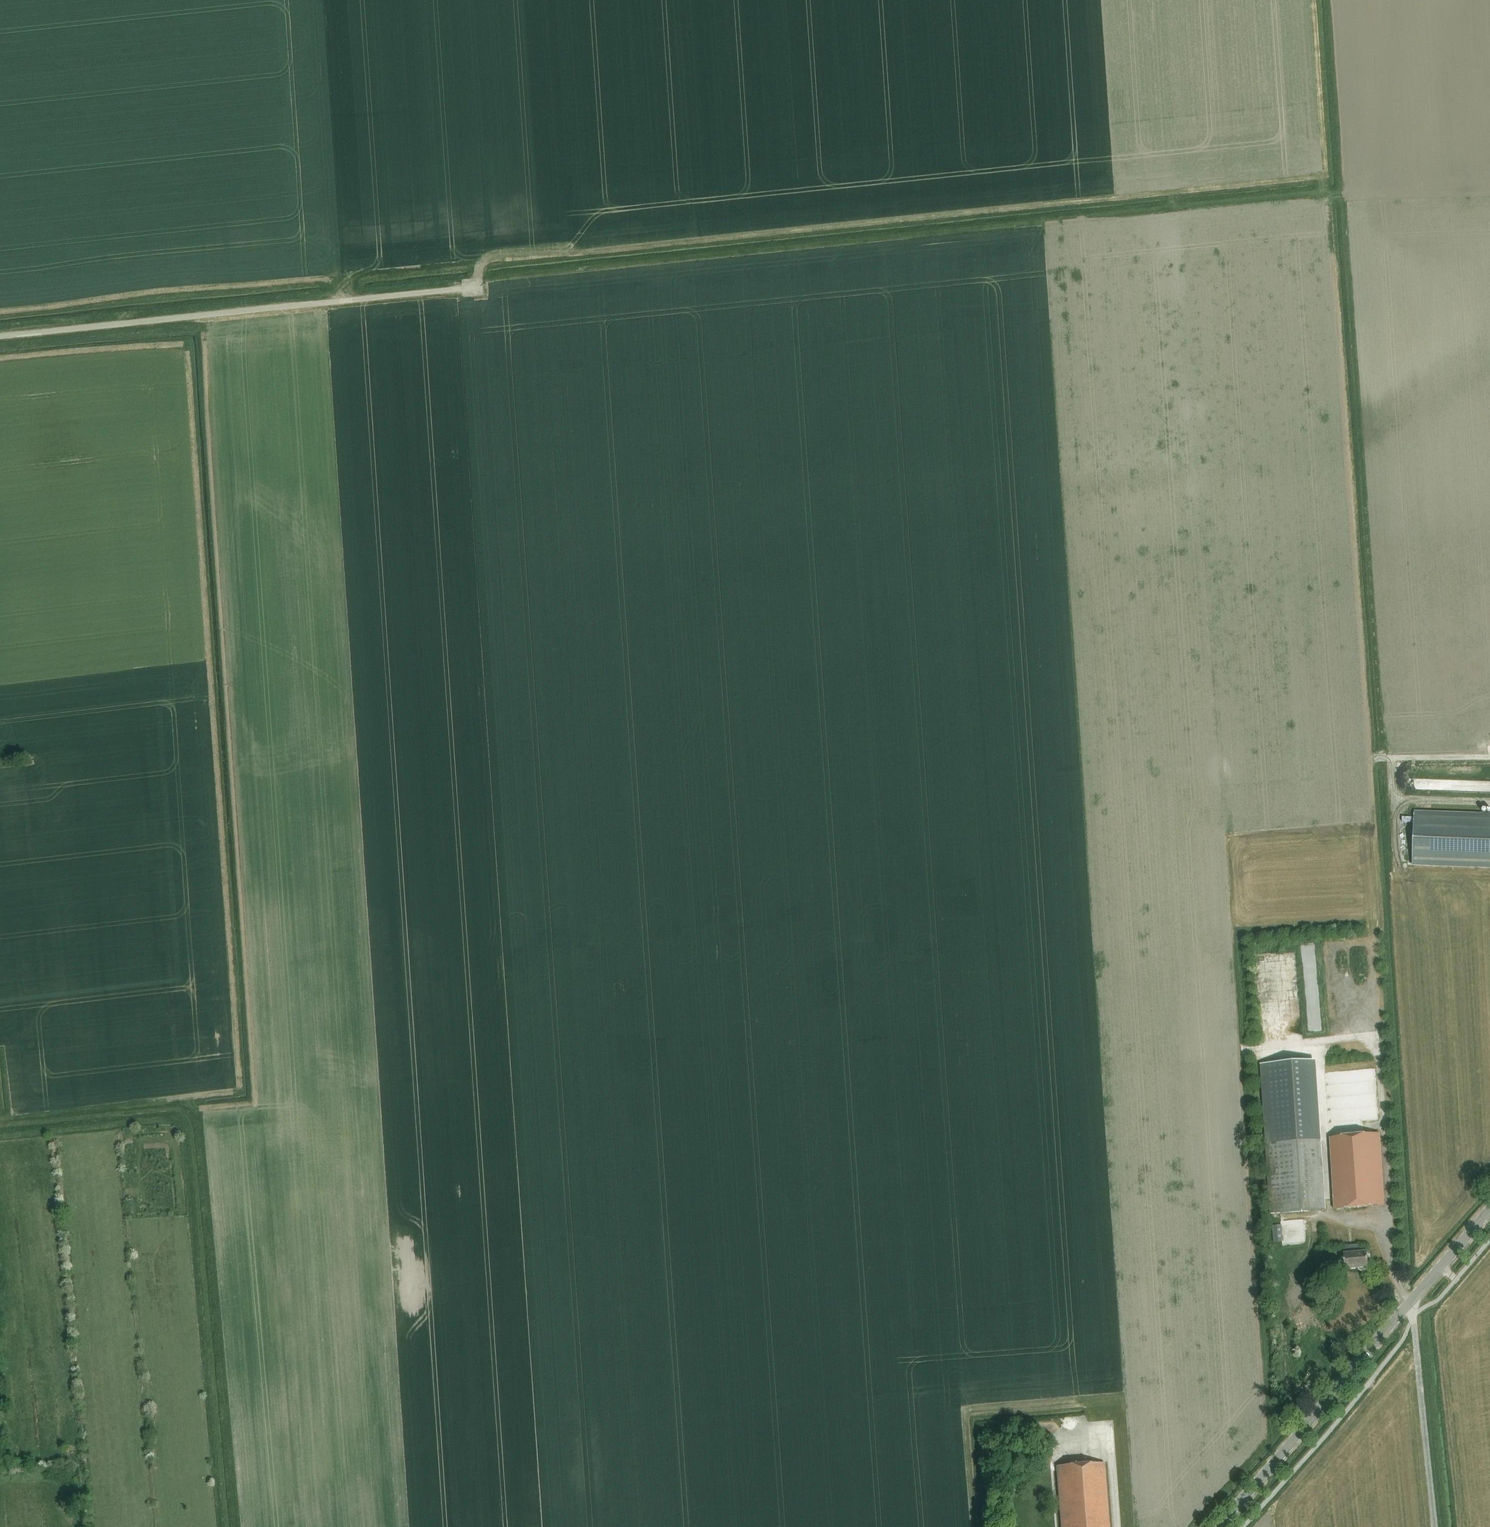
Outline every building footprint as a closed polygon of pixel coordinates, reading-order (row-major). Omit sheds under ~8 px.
[(1415,813),(1413,865),(1489,868),(1489,816),(1415,813)] [(1316,1061),(1261,1064),(1271,1214),(1326,1211),(1316,1061)] [(1335,1210),(1384,1207),(1379,1134),(1331,1138),(1335,1210)] [(1283,1241),(1282,1225),(1273,1226),(1274,1242),(1283,1241)] [(1346,1248),(1347,1254),(1345,1254),(1346,1269),(1369,1268),(1368,1253),(1359,1253),(1358,1247),(1346,1248)] [(1103,1464),(1056,1468),(1061,1526),(1108,1526),(1103,1464)]
